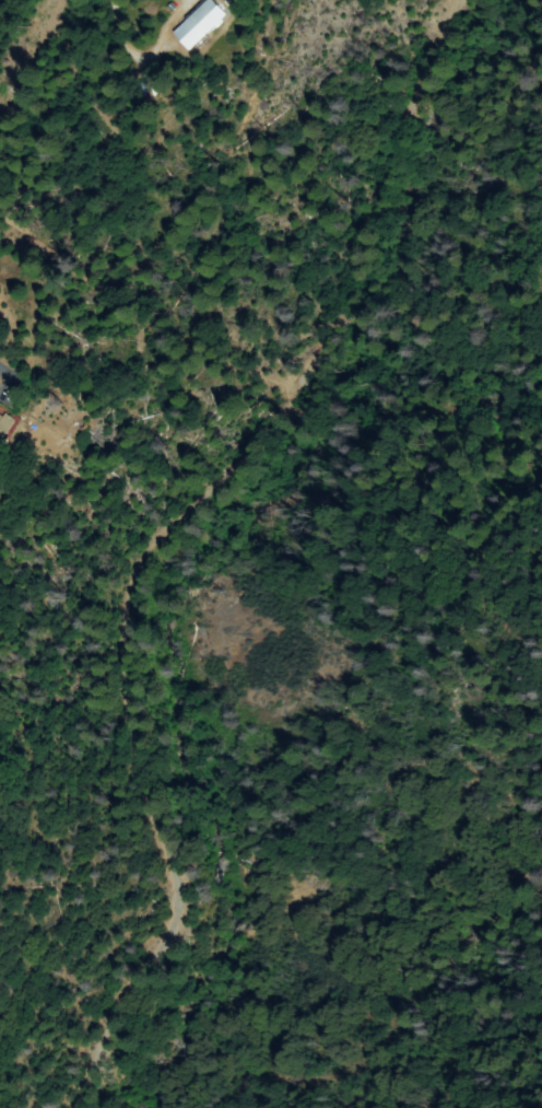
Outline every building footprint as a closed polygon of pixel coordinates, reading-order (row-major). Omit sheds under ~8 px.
[(190,49),(176,33),(212,0),(227,16),(190,49)] [(15,421),(0,443),(0,416),(4,419),(7,416),(15,421)]
